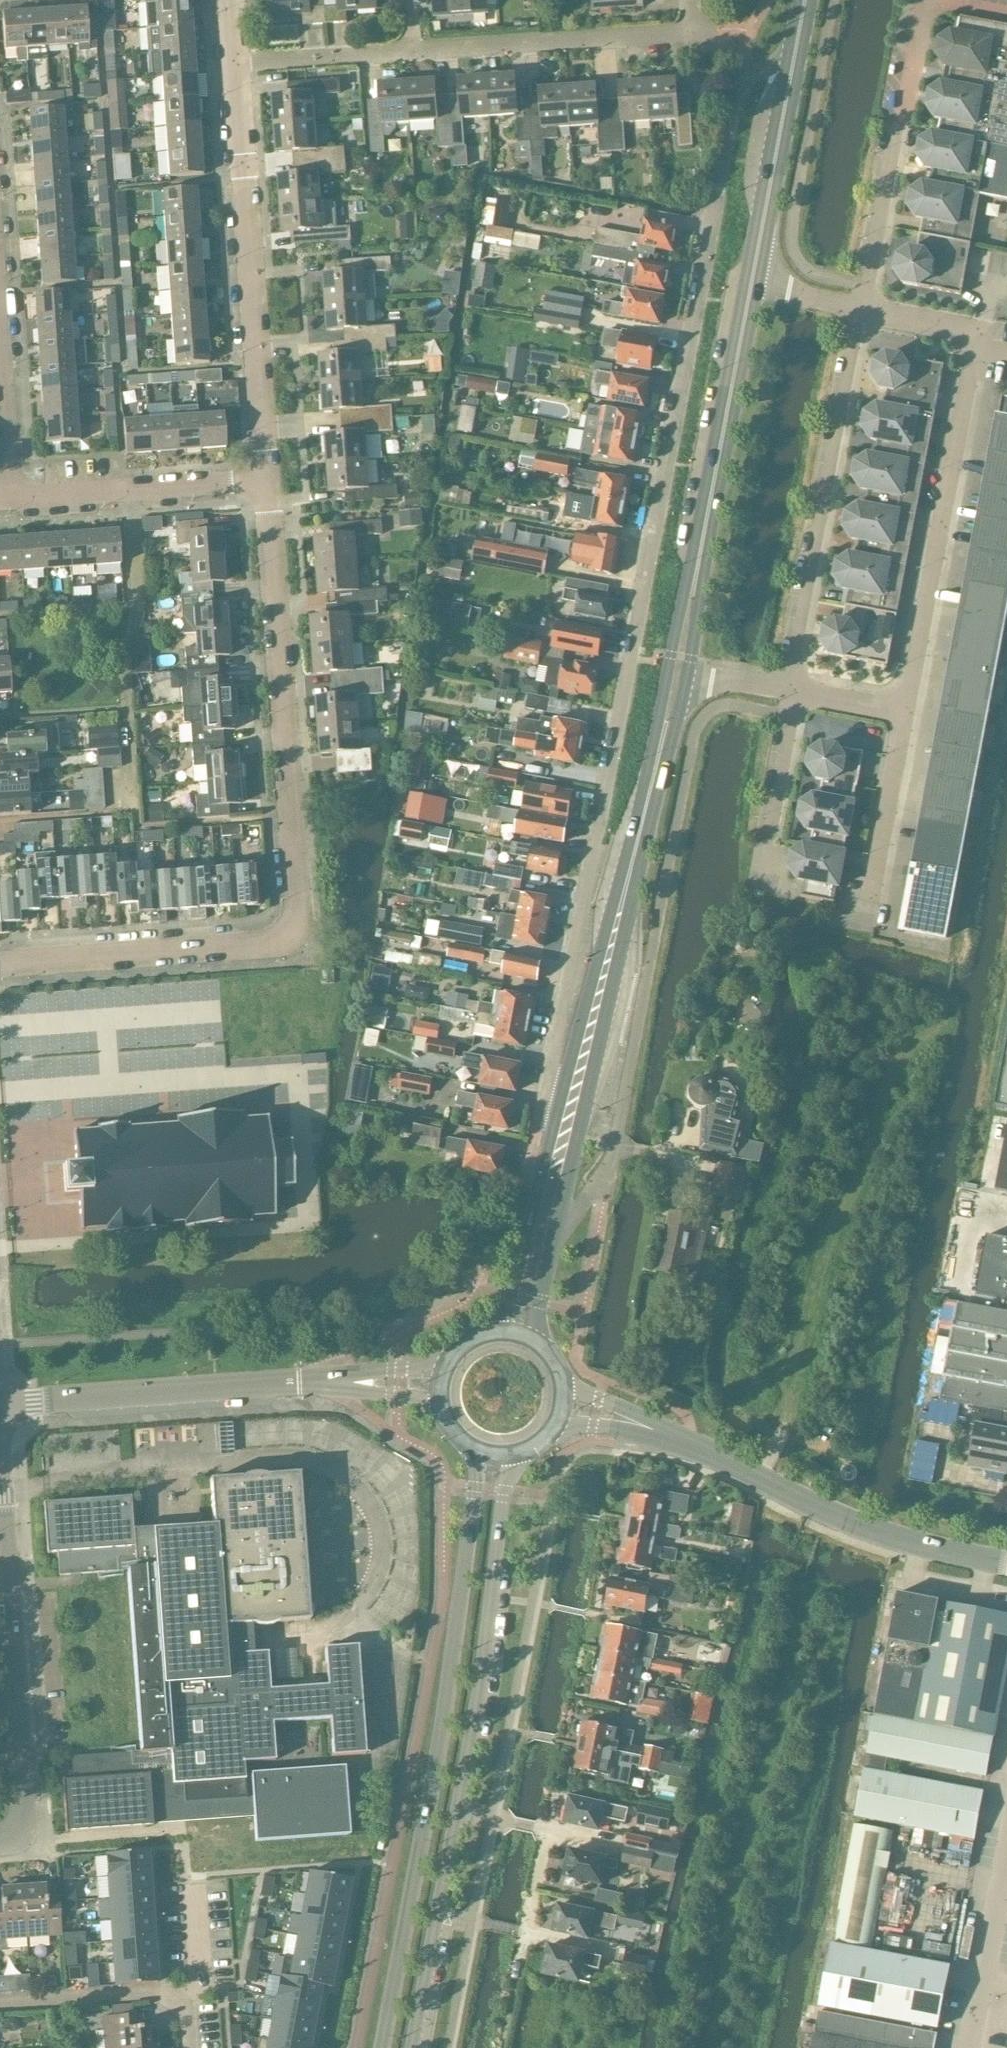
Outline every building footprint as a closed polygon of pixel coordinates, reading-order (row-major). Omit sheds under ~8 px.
[(192,25),(190,0),(186,0),(143,3),(145,28),(192,25)] [(325,24),(323,0),(270,0),(271,17),(302,14),(303,25),(325,24)] [(325,24),(347,23),(347,11),(376,9),(375,0),(323,0),(325,24)] [(487,0),(433,0),(434,16),(487,12),(487,0)] [(591,10),(635,7),(634,0),(591,0),(591,10)] [(104,32),(112,31),(116,31),(115,27),(114,5),(102,6),(104,32)] [(65,9),(68,45),(78,44),(78,51),(89,50),(97,49),(96,34),(88,35),(86,7),(65,9)] [(45,10),(47,47),(68,45),(65,9),(45,10)] [(48,60),(47,47),(45,10),(24,12),(27,60),(27,61),(48,60)] [(27,60),(24,12),(2,13),(5,50),(16,49),(17,61),(27,60)] [(961,17),(958,33),(952,32),(939,40),(937,55),(945,67),(951,68),(948,85),(942,83),(930,92),(927,106),(935,118),(941,119),(938,135),(990,145),(1006,148),(1006,26),(961,17)] [(529,29),(528,21),(513,22),(514,30),(529,29)] [(431,36),(441,36),(440,23),(430,23),(431,36)] [(192,25),(145,28),(147,53),(194,49),(192,25)] [(114,49),(112,31),(104,32),(105,50),(114,49)] [(194,49),(147,53),(149,78),(162,77),(196,75),(194,49)] [(114,56),(105,57),(107,75),(116,74),(114,56)] [(164,102),(197,99),(196,75),(162,77),(164,102)] [(515,159),(531,158),(530,142),(531,143),(529,113),(529,99),(517,100),(515,76),(487,77),(490,118),(517,116),(519,143),(515,147),(515,159)] [(450,104),(453,148),(466,147),(464,119),(490,118),(487,77),(460,79),(461,103),(450,104)] [(275,125),(315,122),(313,95),(341,93),(340,79),(297,82),(298,95),(273,97),(275,125)] [(106,81),(108,106),(125,105),(124,80),(106,81)] [(648,82),(651,122),(678,121),(679,148),(693,147),(690,103),(678,103),(676,80),(648,82)] [(439,149),(453,148),(450,104),(437,105),(436,81),(407,83),(410,123),(437,121),(439,149)] [(624,124),(651,122),(648,82),(620,84),(622,107),(610,108),(613,152),(626,152),(624,124)] [(410,123),(407,83),(380,84),(381,108),(369,109),(372,153),(385,152),(384,137),(390,136),(396,128),(396,123),(410,123)] [(101,97),(100,85),(83,86),(84,98),(101,97)] [(600,153),(613,152),(610,108),(598,109),(596,85),(568,87),(571,128),(598,126),(600,153)] [(530,142),(531,158),(545,157),(544,140),(558,139),(558,128),(571,128),(568,87),(540,89),(542,113),(529,113),(531,143),(530,142)] [(30,103),(29,91),(5,92),(6,104),(30,103)] [(51,93),(51,102),(64,101),(63,92),(51,93)] [(38,103),(51,102),(51,93),(37,94),(38,103)] [(166,127),(199,124),(197,99),(164,102),(166,127)] [(125,105),(108,106),(110,131),(111,131),(120,130),(127,130),(125,105)] [(31,136),(64,134),(62,109),(30,111),(31,136)] [(94,132),(103,131),(102,113),(93,114),(94,132)] [(317,149),(315,122),(275,125),(277,153),(302,151),(302,163),(346,160),(345,147),(317,149)] [(167,151),(201,148),(199,124),(166,127),(167,151)] [(120,130),(111,131),(112,149),(121,148),(120,130)] [(66,159),(64,134),(31,136),(33,161),(66,159)] [(931,134),(920,142),(917,156),(926,168),(932,169),(929,185),(980,195),(990,145),(938,135),(931,134)] [(96,156),(105,156),(104,138),(95,138),(96,156)] [(201,148),(167,151),(169,176),(203,174),(201,148)] [(122,155),(113,156),(114,174),(115,181),(131,180),(129,154),(122,155)] [(67,184),(66,159),(33,161),(35,186),(67,184)] [(347,173),(346,160),(302,163),(303,175),(279,177),(281,205),(321,202),(319,175),(347,173)] [(98,181),(107,181),(105,163),(97,163),(98,181)] [(601,190),(612,190),(612,179),(601,180),(601,190)] [(69,208),(67,184),(35,186),(37,211),(69,208)] [(922,219),(919,235),(971,245),(980,195),(929,185),(922,184),(911,191),(908,206),(916,218),(922,219)] [(100,206),(109,205),(107,187),(98,188),(100,206)] [(164,216),(198,214),(196,189),(162,192),(164,216)] [(125,194),(116,195),(117,213),(126,212),(125,194)] [(483,210),(481,225),(487,226),(505,229),(508,215),(510,203),(487,199),(485,211),(483,210)] [(334,201),(321,202),(281,205),(283,233),(307,231),(308,244),(352,240),(351,227),(336,228),(334,201)] [(71,233),(69,208),(37,211),(39,235),(71,233)] [(438,210),(429,211),(430,230),(449,228),(448,218),(438,210)] [(109,212),(100,213),(102,231),(110,230),(109,212)] [(199,238),(198,214),(164,216),(166,241),(199,238)] [(414,241),(414,217),(401,217),(402,241),(414,241)] [(126,219),(118,220),(119,238),(128,237),(126,219)] [(597,229),(593,246),(598,247),(619,250),(620,249),(654,255),(655,247),(674,251),(679,226),(646,220),(643,238),(597,229)] [(505,229),(487,226),(485,237),(511,241),(513,230),(505,229)] [(73,258),(71,233),(39,235),(40,260),(73,258)] [(971,245),(919,235),(917,251),(910,250),(898,258),(896,272),(904,284),(961,295),(971,245)] [(111,237),(102,238),(103,256),(112,255),(111,237)] [(201,263),(199,238),(166,241),(167,265),(201,263)] [(128,244),(119,244),(121,263),(129,262),(128,244)] [(477,245),(475,259),(483,260),(485,246),(477,245)] [(593,246),(591,256),(628,264),(628,268),(625,284),(666,292),(671,266),(649,262),(650,256),(653,257),(654,255),(620,249),(619,250),(598,247),(593,246)] [(75,283),(73,258),(40,260),(42,285),(75,283)] [(324,276),(326,303),(366,301),(375,300),(373,273),(392,272),(391,258),(347,261),(348,274),(340,275),(324,276)] [(114,281),(113,262),(104,263),(105,281),(114,281)] [(203,288),(201,263),(167,265),(169,290),(203,288)] [(477,263),(475,275),(494,278),(496,266),(477,263)] [(130,269),(121,269),(122,288),(131,287),(130,269)] [(205,312),(203,288),(169,290),(171,315),(205,312)] [(37,319),(70,317),(68,291),(35,294),(37,319)] [(661,324),(666,298),(630,291),(628,305),(607,302),(605,314),(661,324)] [(132,294),(123,294),(124,315),(133,315),(132,294)] [(115,296),(106,297),(108,315),(116,314),(115,296)] [(547,297),(544,310),(552,311),(580,317),(583,304),(547,297)] [(366,301),(326,303),(328,331),(352,330),(353,342),(343,342),(343,343),(397,339),(396,326),(368,328),(366,301)] [(580,317),(552,311),(549,329),(577,334),(580,317)] [(207,337),(205,312),(171,315),(173,340),(207,337)] [(72,342),(70,317),(37,319),(39,344),(72,342)] [(134,319),(125,319),(126,337),(135,336),(134,319)] [(117,321),(108,321),(109,339),(118,339),(117,321)] [(652,368),(658,340),(607,330),(604,346),(621,349),(619,362),(652,368)] [(208,362),(207,337),(173,340),(174,365),(208,362)] [(397,339),(343,343),(344,355),(320,357),(322,384),(362,381),(360,355),(388,353),(387,341),(397,340),(397,339)] [(74,367),(72,342),(39,344),(40,369),(74,367)] [(135,343),(126,344),(128,370),(137,370),(135,343)] [(119,346),(110,346),(111,364),(120,364),(119,346)] [(532,352),(530,363),(540,364),(542,354),(532,352)] [(886,391),(883,406),(935,416),(944,366),(887,355),(874,363),(872,377),(880,389),(886,391)] [(428,359),(428,373),(441,373),(441,358),(428,359)] [(75,391),(74,367),(40,369),(42,394),(75,391)] [(220,370),(195,372),(196,383),(221,382),(220,370)] [(104,389),(113,388),(112,371),(103,371),(104,389)] [(194,372),(177,373),(177,383),(195,381),(194,372)] [(645,407),(650,382),(599,372),(597,383),(613,386),(610,400),(645,407)] [(170,373),(152,375),(153,384),(171,383),(170,373)] [(145,376),(127,377),(127,386),(146,385),(145,376)] [(459,376),(458,387),(466,388),(468,378),(459,376)] [(466,389),(496,395),(498,382),(469,377),(468,378),(466,388),(466,389)] [(362,381),(322,384),(324,412),(348,411),(349,423),(392,419),(392,406),(364,408),(362,381)] [(77,416),(75,391),(42,394),(44,419),(77,416)] [(114,395),(104,396),(105,414),(115,414),(114,395)] [(1006,465),(1006,398),(1002,397),(990,462),(1006,465)] [(466,400),(465,407),(478,410),(479,402),(466,400)] [(609,433),(639,439),(643,415),(590,405),(586,428),(609,432),(609,433)] [(877,440),(874,456),(925,466),(935,416),(883,406),(877,405),(865,413),(862,427),(871,439),(877,440)] [(198,415),(198,406),(172,408),(173,417),(175,450),(201,449),(198,415)] [(465,407),(462,407),(458,431),(475,434),(479,410),(478,410),(465,407)] [(198,415),(201,449),(226,447),(224,413),(198,415)] [(79,442),(77,416),(44,419),(46,444),(79,442)] [(175,450),(173,417),(148,419),(150,452),(175,450)] [(424,436),(436,435),(435,417),(422,418),(424,436)] [(125,454),(150,452),(148,419),(123,421),(125,454)] [(393,432),(392,419),(349,423),(349,435),(326,436),(328,464),(367,461),(365,434),(393,432)] [(115,420),(106,420),(107,440),(117,439),(115,420)] [(520,434),(535,437),(537,423),(523,420),(520,434)] [(609,432),(586,428),(583,441),(581,453),(634,463),(639,439),(609,433),(609,432)] [(459,442),(450,440),(448,451),(457,453),(459,442)] [(522,451),(520,464),(535,467),(537,454),(522,451)] [(570,460),(537,454),(535,467),(534,471),(567,477),(570,460)] [(867,490),(864,506),(916,516),(925,466),(874,456),(868,454),(856,463),(853,477),(861,489),(867,490)] [(369,488),(367,461),(328,464),(330,492),(354,490),(354,503),(398,500),(397,486),(369,488)] [(990,462),(982,505),(1006,509),(1006,465),(990,462)] [(423,471),(423,464),(413,465),(414,472),(423,471)] [(596,498),(627,504),(631,480),(578,470),(576,482),(598,486),(596,498)] [(443,487),(440,503),(456,506),(456,505),(466,506),(468,492),(458,491),(458,490),(443,487)] [(418,495),(404,496),(405,508),(419,507),(418,495)] [(622,527),(627,504),(596,498),(594,510),(571,506),(569,517),(622,527)] [(508,508),(507,515),(547,522),(550,510),(520,504),(519,510),(508,508)] [(858,540),(855,555),(855,556),(906,566),(916,516),(864,506),(858,504),(846,513),(843,527),(852,539),(858,540)] [(974,547),(1006,553),(1006,509),(982,505),(974,547)] [(551,509),(549,523),(562,524),(564,511),(551,509)] [(421,511),(400,512),(402,526),(403,526),(419,524),(422,524),(421,511)] [(202,513),(174,515),(175,522),(202,520),(202,513)] [(189,559),(225,556),(224,542),(221,543),(220,531),(208,532),(207,520),(202,520),(175,522),(176,545),(188,545),(189,559)] [(318,566),(356,563),(355,537),(383,535),(382,521),(338,524),(339,537),(316,538),(318,566)] [(119,531),(93,533),(96,566),(121,564),(119,531)] [(579,532),(573,560),(593,564),(592,571),(614,575),(620,540),(579,532)] [(69,535),(71,568),(96,566),(93,533),(69,535)] [(44,537),(46,569),(71,568),(69,535),(44,537)] [(19,538),(22,571),(46,569),(44,537),(19,538)] [(19,538),(0,540),(0,573),(22,571),(19,538)] [(477,539),(473,560),(544,574),(548,553),(477,539)] [(441,543),(438,557),(442,557),(455,560),(458,547),(441,543)] [(962,611),(1006,619),(1006,616),(1006,553),(974,547),(962,611)] [(855,556),(855,555),(849,554),(837,563),(834,577),(842,589),(848,590),(846,606),(897,616),(906,566),(855,556)] [(226,570),(225,556),(189,559),(190,573),(179,574),(180,597),(212,594),(211,582),(224,581),(223,570),(226,570)] [(438,576),(459,580),(463,561),(455,560),(442,557),(438,576)] [(377,602),(377,603),(388,602),(387,597),(387,588),(358,590),(356,563),(318,566),(320,594),(343,592),(343,603),(344,604),(377,602)] [(568,579),(566,590),(564,600),(578,602),(576,613),(605,619),(609,598),(606,598),(609,587),(568,579)] [(213,606),(212,594),(180,597),(182,619),(193,618),(194,633),(231,630),(230,616),(226,617),(225,605),(213,606)] [(98,596),(99,605),(117,604),(116,595),(98,596)] [(74,598),(74,607),(92,606),(92,597),(74,598)] [(49,600),(50,609),(68,608),(67,599),(49,600)] [(25,602),(25,611),(43,610),(43,601),(25,602)] [(435,623),(435,624),(468,630),(468,629),(472,608),(472,606),(439,601),(439,603),(435,623)] [(378,615),(377,603),(377,602),(344,604),(343,603),(334,604),(334,617),(311,619),(313,646),(353,643),(351,617),(378,615)] [(1,613),(19,612),(18,603),(0,604),(1,613)] [(897,616),(846,606),(843,622),(836,621),(824,629),(821,643),(830,656),(887,666),(897,616)] [(962,611),(946,696),(990,704),(1006,619),(962,611)] [(144,623),(145,635),(156,634),(156,622),(144,623)] [(602,633),(573,628),(557,625),(553,646),(598,654),(602,633)] [(231,630),(194,633),(195,647),(184,648),(185,670),(218,668),(217,656),(229,655),(228,644),(232,644),(231,630)] [(504,658),(539,664),(540,658),(543,644),(508,637),(504,658)] [(355,670),(353,643),(313,646),(315,674),(339,672),(340,684),(384,681),(383,668),(355,670)] [(149,657),(130,658),(131,674),(150,673),(149,657)] [(413,658),(411,670),(423,672),(424,664),(421,660),(413,658)] [(596,668),(540,658),(539,664),(548,666),(545,685),(552,686),(560,688),(568,689),(567,692),(577,694),(577,691),(591,694),(596,668)] [(0,660),(0,694),(13,693),(10,660),(0,660)] [(219,680),(218,668),(185,670),(187,688),(181,688),(182,708),(236,704),(235,691),(231,691),(231,679),(219,680)] [(511,677),(495,674),(493,688),(508,691),(511,677)] [(130,675),(131,694),(142,691),(137,675),(130,675)] [(385,695),(384,681),(340,684),(340,697),(317,698),(319,726),(359,723),(357,697),(385,695)] [(552,686),(550,697),(558,699),(560,688),(552,686)] [(484,700),(514,705),(516,693),(486,688),(484,700)] [(525,709),(547,713),(550,699),(538,696),(528,695),(525,709)] [(946,696),(930,780),(974,789),(990,704),(946,696)] [(191,745),(223,743),(222,730),(234,730),(233,718),(237,718),(236,704),(182,708),(183,723),(189,723),(191,745)] [(540,737),(581,745),(585,725),(544,717),(542,724),(520,720),(517,732),(540,737)] [(420,734),(446,738),(448,723),(434,721),(434,723),(422,721),(420,734)] [(361,750),(359,723),(319,726),(321,754),(344,752),(346,773),(373,771),(371,749),(361,750)] [(36,753),(58,752),(56,726),(46,727),(47,732),(7,735),(8,748),(0,749),(0,756),(36,753)] [(88,750),(118,748),(116,728),(87,730),(88,750)] [(150,746),(159,740),(153,731),(144,738),(150,746)] [(502,731),(500,745),(514,748),(514,747),(517,733),(502,731)] [(517,733),(514,747),(537,752),(536,757),(549,759),(577,764),(581,745),(540,737),(517,732),(517,733)] [(224,754),(223,743),(191,745),(193,781),(205,780),(241,778),(240,764),(237,764),(236,753),(224,754)] [(822,781),(819,796),(853,802),(856,787),(857,787),(864,753),(823,745),(810,753),(808,767),(816,780),(822,781)] [(151,749),(143,761),(157,770),(165,758),(151,749)] [(101,769),(121,768),(120,750),(100,751),(101,769)] [(36,753),(0,756),(0,776),(28,774),(38,774),(36,753)] [(428,760),(409,756),(404,778),(423,782),(428,760)] [(83,780),(103,778),(103,769),(82,771),(83,780)] [(515,788),(518,774),(489,769),(487,783),(515,788)] [(0,776),(0,796),(29,794),(28,774),(0,776)] [(84,790),(104,788),(103,778),(83,780),(84,790)] [(241,778),(205,780),(206,795),(194,796),(196,818),(228,816),(228,804),(239,804),(239,792),(242,792),(241,778)] [(73,781),(73,791),(84,790),(83,780),(73,781)] [(930,780),(922,823),(966,831),(974,789),(930,780)] [(416,781),(415,788),(425,790),(426,783),(416,781)] [(568,817),(573,792),(527,784),(522,808),(568,817)] [(85,800),(105,799),(104,788),(84,790),(85,800)] [(84,790),(73,791),(74,801),(85,800),(84,790)] [(0,796),(0,816),(31,814),(29,794),(0,796)] [(401,803),(399,814),(406,816),(406,818),(442,826),(447,801),(411,794),(408,805),(401,803)] [(813,831),(810,846),(844,852),(846,837),(848,837),(854,803),(853,802),(819,796),(813,795),(801,803),(798,817),(807,829),(813,831)] [(105,799),(85,800),(85,810),(106,809),(105,799)] [(144,806),(145,823),(158,822),(157,806),(144,806)] [(486,820),(504,823),(507,810),(489,806),(486,820)] [(563,842),(567,821),(520,812),(516,833),(563,842)] [(111,827),(111,818),(101,818),(101,828),(111,827)] [(82,819),(73,820),(74,830),(83,829),(82,819)] [(74,830),(73,820),(62,821),(62,831),(74,830)] [(34,832),(34,836),(39,836),(39,832),(53,831),(52,822),(12,825),(13,834),(34,832)] [(421,842),(424,826),(403,822),(400,839),(421,842)] [(922,823),(914,865),(958,874),(966,831),(922,823)] [(241,825),(231,826),(231,836),(241,835),(241,825)] [(113,839),(124,837),(123,826),(112,827),(113,839)] [(231,836),(231,826),(221,827),(221,836),(231,836)] [(450,839),(451,831),(431,827),(429,836),(450,839)] [(181,840),(192,839),(191,828),(181,829),(181,840)] [(191,828),(192,839),(202,838),(202,828),(191,828)] [(161,831),(152,832),(153,842),(162,841),(161,831)] [(16,843),(16,844),(34,843),(33,836),(34,836),(34,832),(13,834),(3,835),(3,844),(14,843),(16,843)] [(153,842),(152,832),(142,832),(143,843),(153,842)] [(557,874),(561,852),(503,841),(501,852),(529,858),(527,869),(557,874)] [(14,843),(3,844),(4,854),(15,853),(14,843)] [(844,852),(810,846),(804,845),(792,853),(789,867),(797,879),(803,881),(800,897),(834,903),(837,887),(838,887),(845,852),(844,852)] [(59,900),(57,861),(56,853),(36,854),(37,871),(39,911),(46,910),(46,901),(59,900)] [(115,857),(95,858),(98,897),(109,896),(110,906),(118,906),(116,866),(115,857)] [(86,898),(98,897),(95,858),(76,859),(79,908),(86,908),(86,898)] [(57,861),(59,900),(70,899),(71,909),(79,908),(76,859),(57,861)] [(205,909),(217,908),(214,869),(214,863),(194,864),(194,871),(198,920),(206,919),(205,909)] [(494,875),(521,881),(523,870),(496,864),(494,875)] [(116,866),(118,906),(130,905),(131,914),(139,914),(136,875),(135,865),(116,866)] [(946,938),(958,874),(914,865),(901,930),(946,938)] [(254,866),(234,868),(237,917),(246,917),(245,907),(257,906),(254,866)] [(229,918),(237,917),(234,868),(214,869),(217,908),(228,908),(229,918)] [(458,870),(455,886),(480,891),(481,887),(483,875),(458,870)] [(27,912),(39,911),(37,871),(18,872),(18,883),(21,922),(27,921),(27,912)] [(189,921),(198,920),(194,871),(175,872),(177,911),(188,910),(189,921)] [(166,912),(177,911),(175,872),(155,873),(159,923),(166,922),(166,912)] [(136,875),(139,914),(151,913),(152,923),(159,923),(155,873),(136,875)] [(518,917),(548,923),(552,899),(519,893),(521,881),(494,875),(485,874),(482,889),(494,892),(495,890),(511,894),(510,903),(520,905),(518,917)] [(18,883),(0,884),(0,933),(9,933),(9,922),(21,922),(18,883)] [(479,901),(477,909),(490,911),(491,903),(479,901)] [(543,947),(548,923),(518,917),(502,914),(497,938),(543,947)] [(651,915),(642,914),(641,933),(650,933),(651,915)] [(429,920),(426,935),(438,938),(440,922),(429,920)] [(484,930),(440,922),(438,938),(481,946),(484,930)] [(383,932),(381,940),(412,945),(413,937),(383,932)] [(493,951),(493,952),(450,944),(448,957),(484,964),(484,961),(504,965),(502,974),(537,981),(541,960),(493,951)] [(387,954),(375,952),(373,959),(419,967),(421,955),(414,953),(413,957),(387,952),(387,954)] [(421,955),(419,967),(439,971),(441,958),(421,955)] [(390,969),(373,966),(370,987),(387,989),(390,969)] [(468,1001),(469,996),(448,992),(445,1007),(456,1009),(467,1011),(468,1001)] [(481,1003),(479,1013),(529,1023),(534,999),(502,992),(497,992),(495,1006),(481,1003)] [(468,1001),(467,1011),(479,1013),(481,1003),(468,1001)] [(365,1022),(381,1025),(384,1010),(368,1007),(365,1022)] [(456,1009),(453,1021),(465,1023),(467,1011),(456,1009)] [(524,1048),(529,1023),(479,1013),(477,1023),(495,1027),(492,1042),(524,1048)] [(438,1039),(440,1026),(415,1021),(413,1034),(438,1039)] [(416,1037),(414,1050),(426,1052),(429,1039),(416,1037)] [(457,1044),(429,1039),(426,1052),(426,1054),(454,1059),(457,1044)] [(994,1108),(1006,1110),(1006,1040),(1001,1075),(994,1108)] [(516,1092),(521,1064),(465,1053),(463,1065),(483,1069),(480,1085),(516,1092)] [(318,1064),(326,1063),(325,1054),(317,1054),(318,1064)] [(400,1088),(428,1093),(431,1079),(403,1073),(400,1088)] [(687,1089),(686,1091),(687,1097),(689,1102),(694,1106),(697,1108),(701,1109),(702,1149),(732,1155),(735,1155),(740,1141),(746,1118),(738,1116),(743,1097),(742,1092),(736,1082),(729,1078),(721,1077),(715,1079),(714,1078),(710,1076),(706,1075),(701,1075),(697,1076),(691,1080),(688,1084),(687,1089)] [(508,1129),(513,1103),(460,1092),(458,1104),(477,1108),(474,1122),(508,1129)] [(359,1138),(364,1112),(348,1109),(342,1135),(359,1138)] [(79,1165),(65,1166),(66,1181),(67,1193),(81,1192),(83,1228),(107,1226),(107,1232),(168,1227),(167,1222),(185,1221),(185,1226),(252,1221),(251,1216),(276,1214),(274,1187),(294,1186),(291,1140),(271,1142),(269,1115),(244,1117),(244,1111),(177,1116),(178,1122),(131,1125),(131,1123),(99,1125),(100,1128),(76,1129),(79,1165)] [(439,1148),(444,1122),(416,1117),(411,1142),(439,1148)] [(995,1189),(1006,1191),(1006,1126),(995,1189)] [(449,1138),(446,1151),(455,1152),(465,1168),(499,1175),(504,1149),(449,1138)] [(745,1166),(720,1162),(714,1195),(739,1199),(745,1166)] [(672,1211),(659,1271),(681,1276),(684,1263),(698,1267),(708,1219),(685,1214),(672,1211)] [(976,1294),(1006,1299),(1006,1239),(987,1236),(976,1294)] [(945,1300),(933,1361),(946,1363),(957,1302),(945,1300)] [(957,1302),(946,1363),(939,1400),(973,1406),(970,1425),(976,1426),(969,1466),(1006,1473),(1006,1469),(1006,1312),(957,1302)] [(312,1429),(326,1434),(331,1421),(316,1416),(312,1429)] [(309,1619),(299,1473),(210,1480),(214,1537),(172,1540),(171,1526),(133,1529),(131,1496),(44,1503),(48,1553),(58,1552),(59,1575),(128,1570),(141,1751),(72,1756),(73,1779),(63,1780),(66,1831),(153,1825),(153,1821),(187,1819),(187,1821),(251,1816),(251,1814),(253,1814),(255,1841),(350,1834),(345,1765),(250,1772),(251,1776),(244,1776),(243,1762),(274,1760),(271,1722),(330,1717),(333,1755),(366,1753),(358,1645),(325,1647),(328,1685),(269,1690),(266,1652),(254,1653),(251,1623),(309,1619)] [(628,1518),(659,1524),(661,1510),(679,1513),(682,1501),(653,1496),(653,1499),(632,1495),(628,1518)] [(730,1521),(728,1535),(749,1539),(754,1509),(742,1507),(739,1523),(730,1521)] [(659,1524),(628,1518),(624,1542),(654,1547),(659,1524)] [(664,1537),(679,1540),(681,1528),(666,1526),(664,1537)] [(650,1570),(654,1547),(624,1542),(620,1564),(650,1570)] [(661,1560),(676,1563),(678,1551),(663,1548),(661,1560)] [(727,1560),(722,1561),(720,1565),(722,1569),(726,1571),(730,1570),(732,1566),(730,1562),(727,1560)] [(668,1584),(669,1576),(649,1574),(649,1582),(668,1584)] [(688,1579),(670,1576),(669,1585),(687,1588),(688,1579)] [(664,1599),(666,1591),(649,1587),(650,1586),(616,1579),(610,1578),(605,1604),(611,1605),(645,1612),(648,1596),(664,1599)] [(666,1601),(692,1606),(695,1591),(669,1586),(666,1601)] [(1006,1664),(1006,1615),(897,1594),(875,1714),(993,1736),(1006,1664)] [(730,1597),(728,1603),(735,1605),(737,1599),(730,1597)] [(603,1650),(638,1657),(641,1642),(646,1643),(648,1634),(608,1626),(606,1636),(604,1638),(602,1646),(604,1648),(603,1650)] [(598,1674),(633,1681),(636,1666),(641,1667),(643,1658),(638,1657),(603,1650),(598,1674)] [(669,1672),(671,1663),(651,1660),(649,1668),(669,1672)] [(630,1697),(633,1681),(598,1674),(598,1676),(596,1678),(594,1685),(596,1687),(594,1698),(628,1705),(628,1704),(633,1705),(635,1698),(630,1697)] [(640,1698),(637,1713),(663,1717),(665,1703),(640,1698)] [(875,1715),(864,1770),(885,1773),(887,1758),(986,1776),(993,1737),(875,1715)] [(581,1745),(643,1757),(644,1749),(632,1746),(635,1732),(617,1728),(586,1722),(585,1725),(583,1726),(581,1733),(583,1736),(581,1745)] [(641,1766),(643,1757),(581,1745),(580,1753),(577,1755),(575,1763),(577,1765),(577,1769),(607,1775),(606,1779),(628,1784),(632,1765),(641,1766)] [(643,1757),(662,1761),(665,1750),(645,1746),(644,1749),(643,1757)] [(660,1773),(662,1761),(643,1757),(641,1766),(640,1769),(660,1773)] [(885,1773),(864,1770),(855,1816),(974,1839),(983,1792),(885,1773)] [(624,1821),(627,1809),(569,1797),(564,1823),(599,1830),(602,1816),(624,1821)] [(669,1823),(672,1810),(640,1804),(637,1817),(648,1819),(647,1824),(658,1827),(659,1821),(669,1823)] [(854,1824),(834,1930),(832,1942),(873,1950),(895,1832),(854,1824)] [(649,1851),(652,1839),(627,1834),(624,1846),(649,1851)] [(651,1868),(653,1854),(624,1848),(622,1862),(651,1868)] [(148,1851),(106,1854),(108,1876),(150,1873),(148,1851)] [(617,1869),(619,1861),(607,1858),(607,1855),(595,1852),(594,1856),(570,1851),(565,1876),(566,1877),(565,1881),(568,1886),(576,1887),(580,1885),(581,1880),(602,1884),(605,1867),(617,1869)] [(73,1869),(64,1870),(64,1880),(74,1879),(73,1869)] [(310,1871),(306,1894),(347,1902),(351,1879),(310,1871)] [(151,1895),(150,1873),(108,1876),(110,1898),(151,1895)] [(264,1876),(262,1886),(272,1888),(274,1878),(264,1876)] [(24,1887),(27,1924),(28,1938),(62,1935),(59,1897),(47,1898),(46,1885),(24,1887)] [(270,1897),(272,1888),(262,1886),(261,1896),(270,1897)] [(24,1887),(2,1888),(2,1901),(0,1901),(0,1926),(27,1924),(24,1887)] [(65,1892),(66,1902),(76,1901),(75,1891),(65,1892)] [(306,1894),(302,1915),(343,1923),(347,1902),(306,1894)] [(153,1917),(151,1895),(110,1898),(111,1920),(153,1917)] [(76,1911),(76,1901),(66,1902),(66,1912),(76,1911)] [(613,1930),(615,1917),(558,1905),(553,1931),(587,1939),(590,1925),(613,1930)] [(626,1927),(629,1913),(627,1912),(620,1911),(617,1925),(626,1927)] [(302,1915),(298,1936),(339,1944),(343,1923),(302,1915)] [(154,1938),(153,1917),(111,1920),(113,1941),(154,1938)] [(256,1918),(254,1928),(264,1930),(266,1920),(256,1918)] [(262,1940),(264,1930),(254,1928),(253,1938),(262,1940)] [(63,1935),(64,1945),(74,1944),(73,1934),(63,1935)] [(914,1940),(888,1934),(885,1948),(912,1953),(914,1940)] [(298,1936),(293,1957),(335,1965),(339,1944),(298,1936)] [(156,1960),(154,1938),(113,1941),(114,1963),(156,1960)] [(952,1947),(925,1942),(923,1955),(949,1960),(952,1947)] [(74,1954),(74,1944),(64,1945),(64,1955),(74,1954)] [(938,2028),(950,1967),(832,1944),(820,2006),(938,2028)] [(598,1968),(601,1956),(549,1945),(544,1973),(579,1981),(582,1965),(598,1968)] [(625,1954),(621,1971),(644,1976),(648,1959),(625,1954)] [(305,1983),(321,1986),(331,1988),(335,1965),(293,1957),(290,1978),(306,1981),(305,1983)] [(158,1982),(156,1960),(114,1963),(116,1985),(158,1982)] [(248,1961),(246,1970),(256,1972),(258,1962),(248,1961)] [(96,1965),(86,1965),(87,1975),(87,1987),(97,1987),(97,1974),(96,1965)] [(80,1968),(69,1969),(69,1980),(81,1979),(80,1968)] [(254,1982),(256,1972),(246,1970),(244,1980),(254,1982)] [(0,1977),(0,1993),(30,1990),(29,1975),(0,1977)] [(280,1976),(276,1998),(317,2006),(321,1986),(305,1983),(306,1981),(290,1978),(280,1976)] [(238,2002),(237,1992),(227,1993),(228,2003),(238,2002)] [(276,1998),(272,2020),(313,2027),(317,2006),(276,1998)] [(155,2026),(142,2027),(141,2015),(133,2016),(132,2005),(112,2007),(113,2017),(102,2018),(104,2047),(156,2047),(155,2026)] [(813,2033),(894,2047),(933,2047),(936,2034),(817,2012),(813,2033)] [(20,2027),(19,2022),(16,2018),(10,2019),(7,2022),(7,2028),(11,2031),(16,2031),(20,2027)] [(306,2047),(309,2047),(313,2027),(272,2020),(268,2039),(268,2041),(306,2047)] [(229,2026),(230,2036),(240,2035),(239,2025),(229,2026)] [(810,2047),(894,2047),(813,2033),(810,2047)] [(241,2045),(240,2035),(230,2036),(231,2046),(241,2045)] [(268,2041),(268,2039),(259,2038),(257,2047),(306,2047),(268,2041)]
